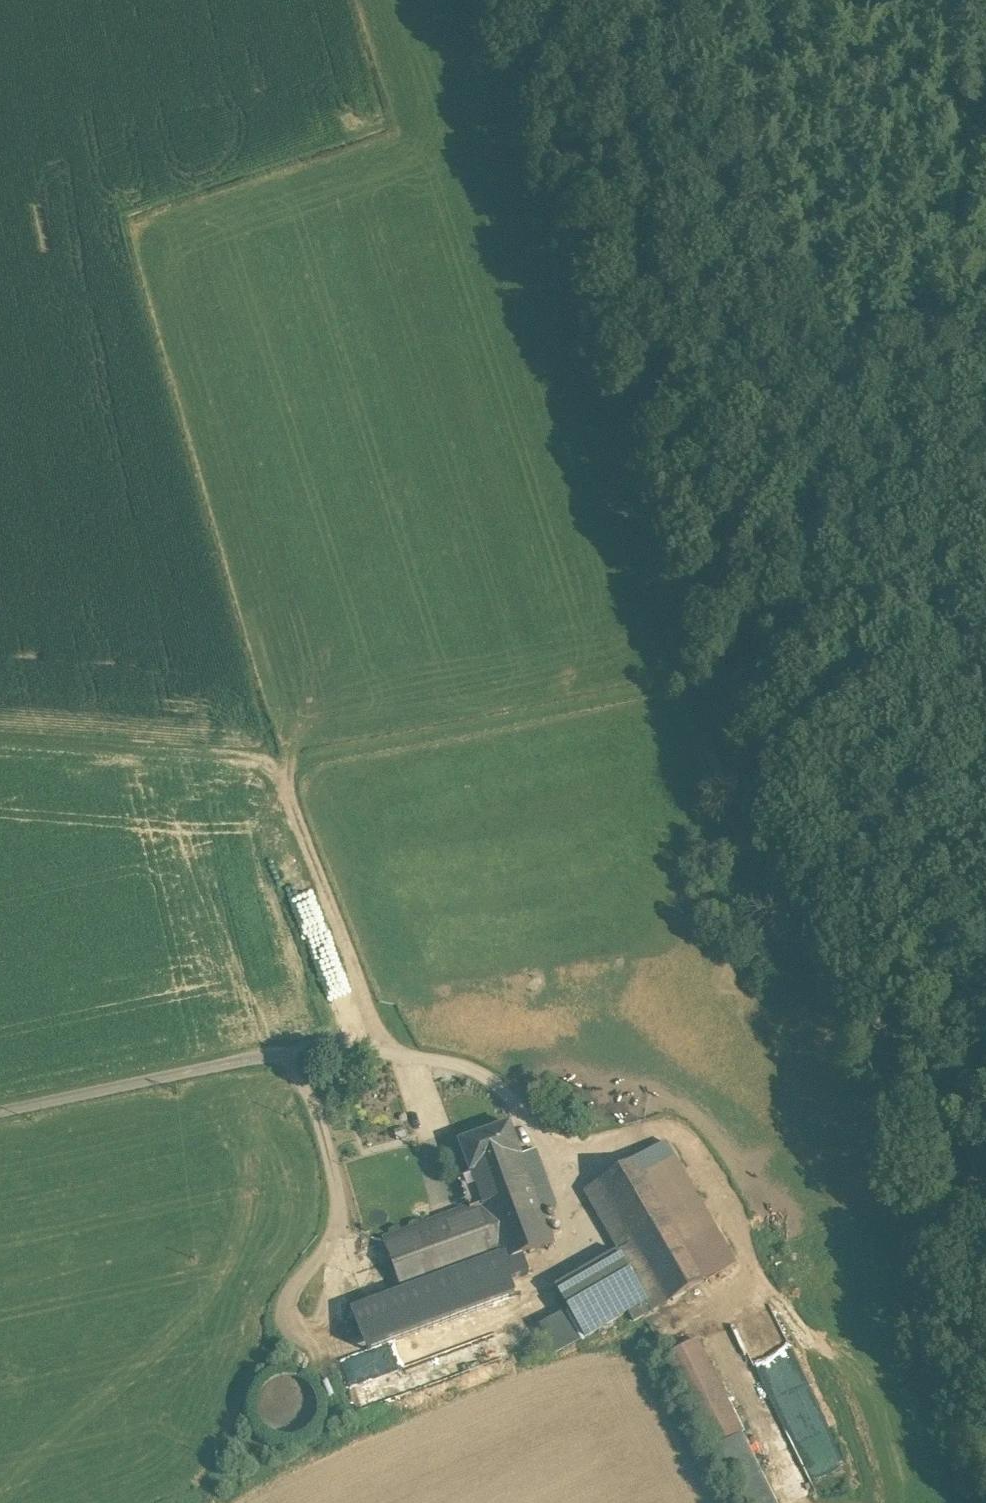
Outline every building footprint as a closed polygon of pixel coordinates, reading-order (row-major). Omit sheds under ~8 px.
[(509,1124),(458,1143),(470,1174),(521,1155),(509,1124)] [(735,1265),(665,1144),(637,1160),(707,1281),(735,1265)] [(521,1155),(470,1174),(481,1204),(501,1257),(503,1263),(522,1256),(554,1244),(553,1239),(545,1219),(531,1181),(525,1165),(521,1155)] [(540,1159),(525,1165),(531,1181),(547,1176),(540,1159)] [(707,1281),(637,1160),(584,1191),(618,1250),(653,1311),(654,1312),(707,1281)] [(481,1204),(385,1239),(405,1292),(501,1257),(481,1204)] [(554,1216),(545,1219),(553,1239),(561,1236),(554,1216)] [(618,1250),(555,1287),(569,1310),(584,1338),(628,1312),(633,1321),(638,1319),(639,1319),(653,1311),(618,1250)] [(405,1292),(353,1310),(368,1351),(515,1296),(509,1282),(528,1274),(522,1256),(503,1263),(501,1257),(405,1292)] [(557,1351),(584,1338),(569,1310),(542,1326),(557,1351)] [(702,1341),(666,1360),(739,1502),(784,1502),(702,1341)] [(268,1431),(280,1437),(294,1437),(307,1431),(315,1421),(318,1407),(315,1394),(306,1383),(294,1377),(280,1377),(268,1383),(259,1394),(256,1407),(259,1421),(268,1431)]
